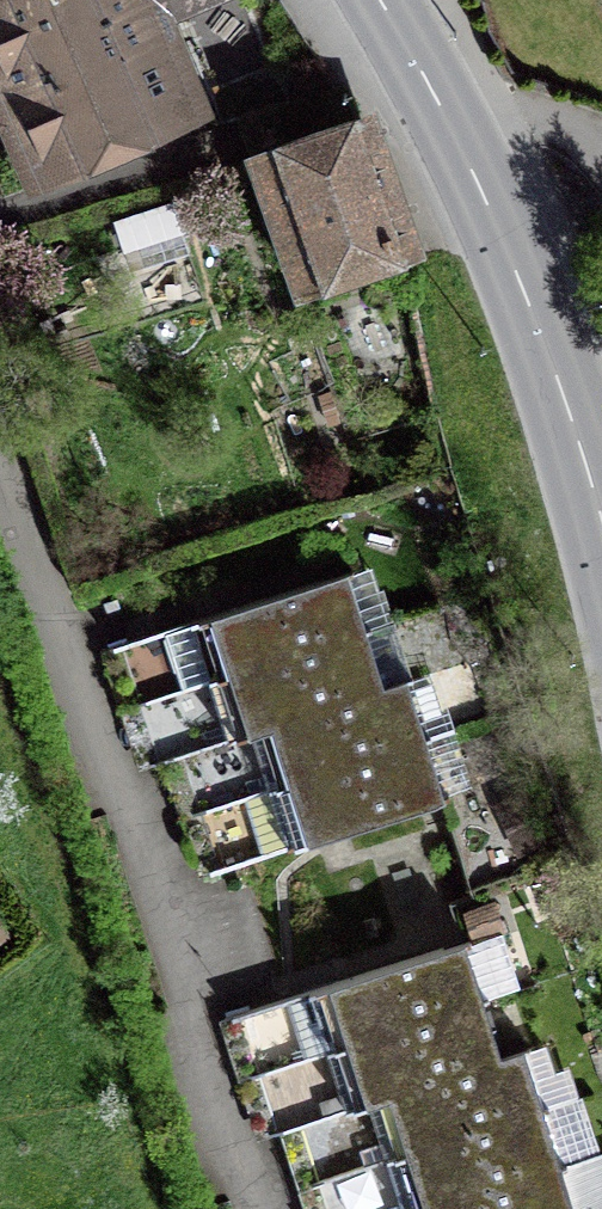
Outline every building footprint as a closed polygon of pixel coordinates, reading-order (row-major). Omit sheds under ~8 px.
[(45,156),(173,101),(142,26),(206,0),(0,0),(0,52),(45,156)] [(364,132),(276,162),(315,274),(402,244),(364,132)] [(106,648),(124,707),(365,631),(347,572),(106,648)] [(365,631),(124,707),(143,765),(166,758),(384,689),(365,631)] [(167,760),(184,815),(425,739),(407,682),(384,689),(166,758),(167,760)] [(425,739),(184,815),(203,874),(444,798),(425,739)] [(243,1077),(483,1001),(464,942),(224,1018),(243,1077)] [(483,1001),(243,1077),(261,1136),(284,1128),(501,1059),(483,1001)] [(284,1130),(302,1185),(543,1108),(525,1052),(501,1059),(284,1128),(284,1130)] [(562,1166),(543,1108),(302,1185),(310,1208),(428,1208),(562,1166)] [(428,1208),(576,1208),(562,1166),(428,1208)]
